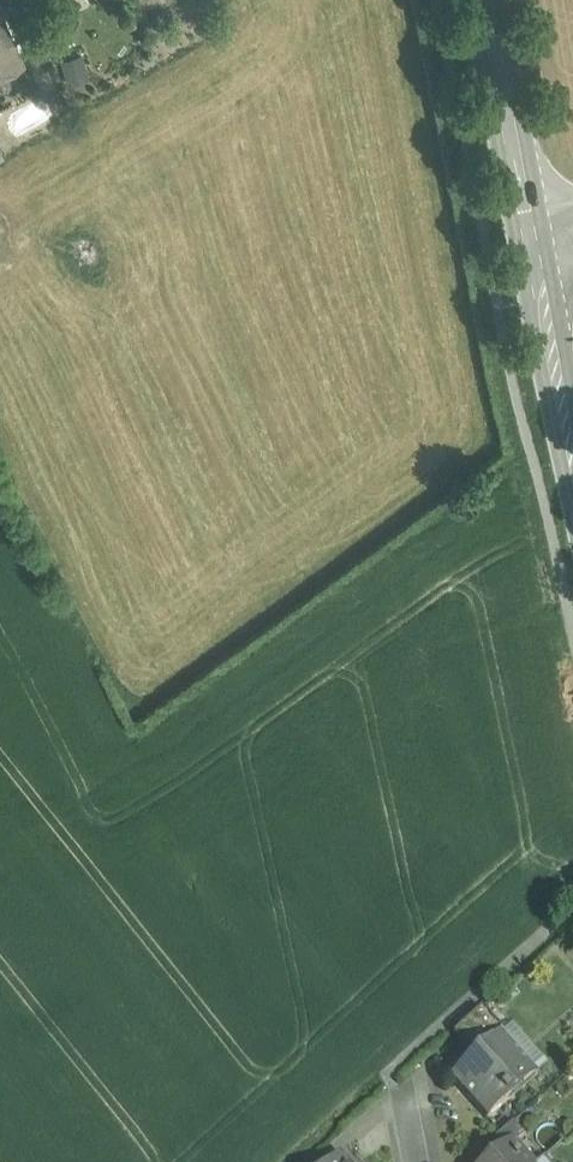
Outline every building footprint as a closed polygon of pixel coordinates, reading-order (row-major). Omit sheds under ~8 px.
[(24,60),(0,7),(0,71),(24,60)] [(504,1033),(482,1008),(457,1031),(477,1054),(501,1033),(502,1034),(504,1033)] [(477,1054),(450,1078),(487,1120),(537,1075),(502,1034),(501,1033),(477,1054)] [(513,1122),(486,1147),(495,1157),(512,1143),(514,1145),(524,1135),(513,1122)] [(490,1161),(529,1161),(514,1145),(512,1143),(495,1157),(490,1161)]
